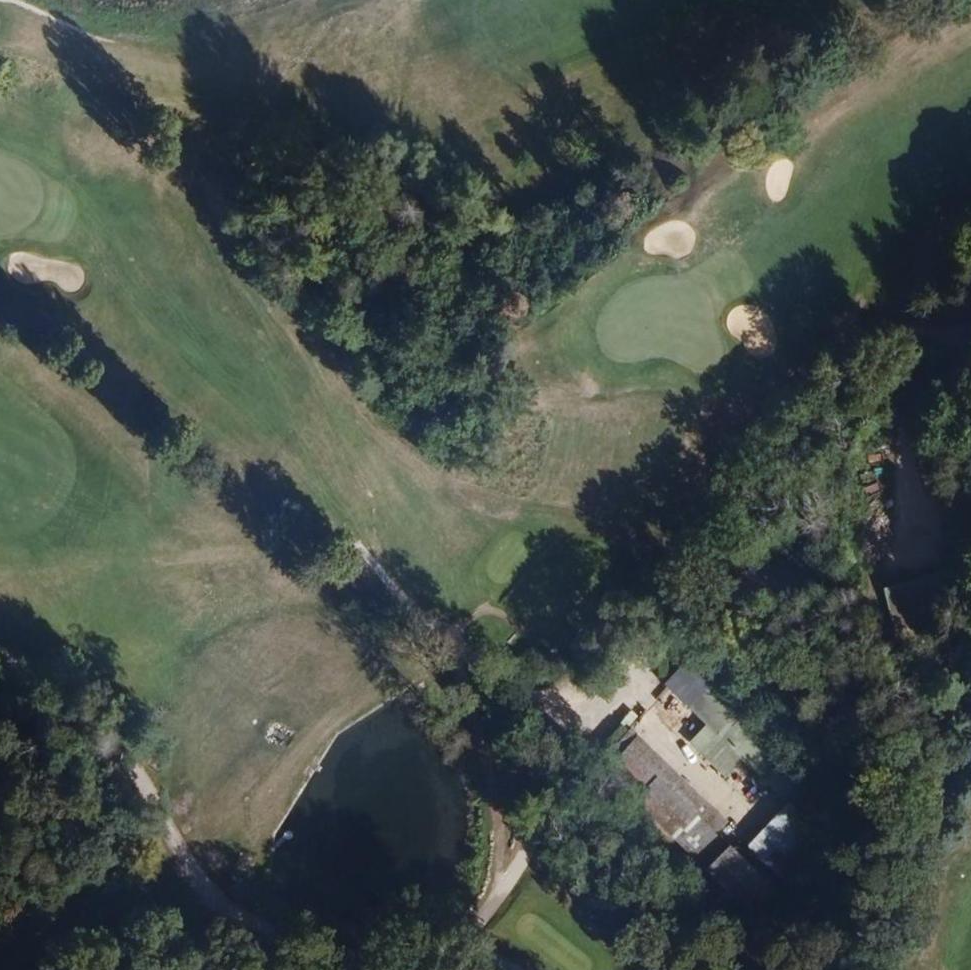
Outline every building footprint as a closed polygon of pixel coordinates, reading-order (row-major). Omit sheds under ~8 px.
[(705,725),(689,741),(728,776),(756,745),(743,733),(755,720),(687,657),(661,685),(705,725)] [(619,789),(643,768),(624,746),(600,768),(619,789)] [(745,881),(643,768),(619,789),(721,903),(745,881)] [(752,844),(778,867),(816,824),(790,802),(752,844)]
